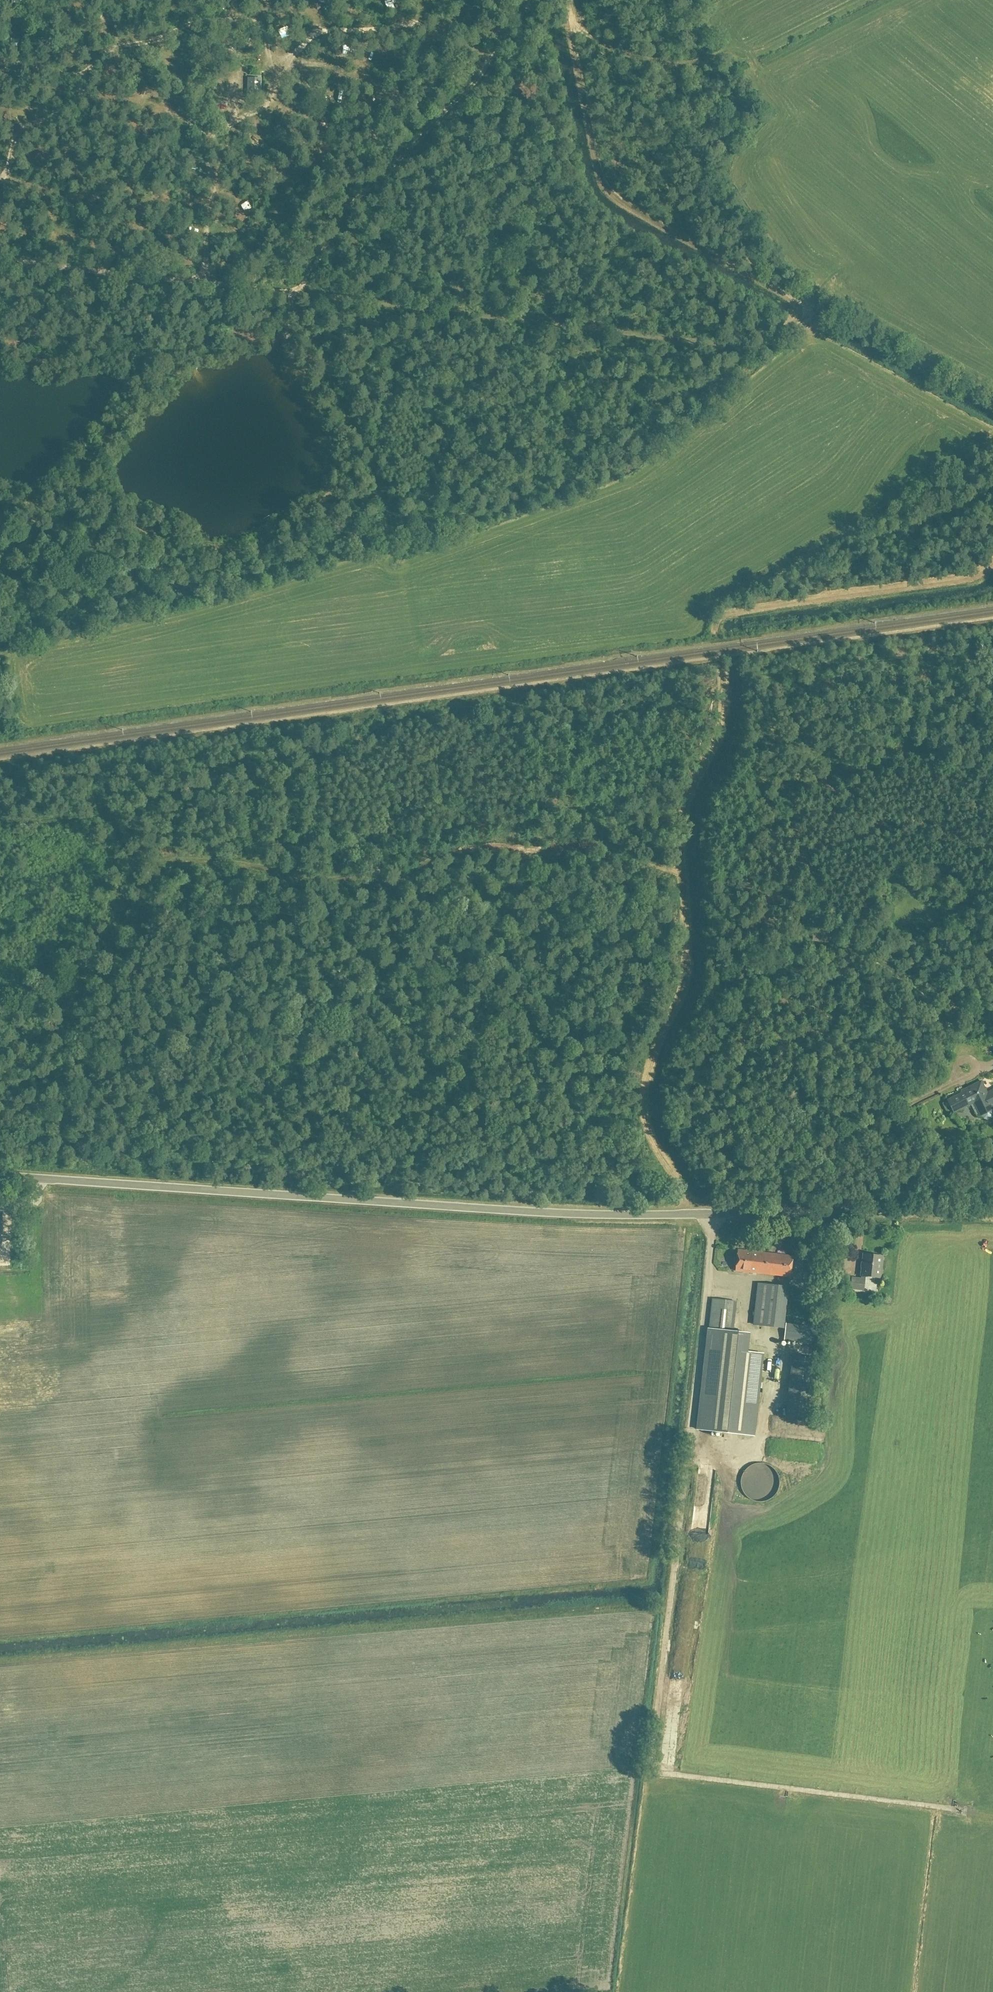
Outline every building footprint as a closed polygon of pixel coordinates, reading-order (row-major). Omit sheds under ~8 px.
[(476,18),(481,14),(476,9),(471,13),(476,18)] [(105,18),(112,31),(119,27),(113,15),(105,18)] [(27,29),(18,29),(18,40),(27,40),(27,29)] [(261,94),(262,77),(248,77),(247,93),(261,94)] [(372,105),(378,111),(384,105),(379,99),(372,105)] [(974,1103),(982,1119),(986,1120),(991,1118),(992,1114),(991,1111),(992,1110),(990,1106),(992,1104),(992,1090),(987,1093),(981,1081),(968,1087),(970,1090),(965,1092),(964,1091),(947,1100),(949,1102),(945,1104),(947,1109),(951,1107),(954,1113),(974,1103)] [(793,1255),(738,1249),(736,1270),(790,1276),(793,1255)] [(861,1279),(852,1277),(851,1288),(864,1290),(865,1276),(881,1278),(883,1256),(864,1254),(862,1276),(861,1279)] [(758,1283),(753,1324),(781,1327),(786,1286),(758,1283)] [(748,1332),(733,1330),(736,1301),(712,1298),(698,1429),(753,1435),(762,1352),(746,1350),(748,1332)] [(817,1327),(786,1324),(785,1340),(815,1343),(817,1327)] [(812,1357),(793,1355),(787,1415),(807,1417),(812,1357)] [(749,1466),(745,1470),(743,1474),(741,1479),(741,1486),(743,1492),(748,1497),(756,1500),(765,1500),(774,1496),(779,1488),(780,1482),(778,1474),(773,1467),(765,1463),(757,1463),(749,1466)]
